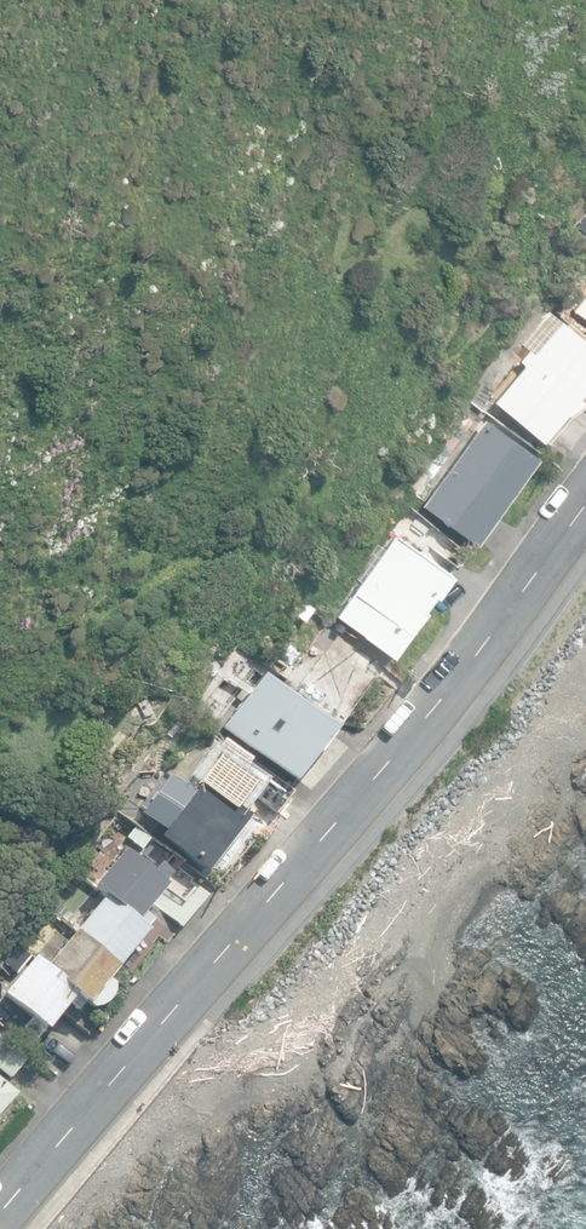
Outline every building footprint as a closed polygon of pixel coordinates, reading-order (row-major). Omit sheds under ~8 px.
[(573,308),(585,319),(585,292),(573,308)] [(540,438),(584,385),(585,387),(585,342),(561,321),(534,352),(530,349),(519,361),(523,364),(494,399),(540,438)] [(422,507),(473,543),(536,455),(484,418),(422,507)] [(402,521),(412,529),(424,515),(414,507),(402,521)] [(361,634),(392,656),(425,608),(424,607),(433,594),(436,595),(452,572),(395,533),(337,616),(362,633),(361,634)] [(253,754),(296,784),(336,728),(291,696),(298,687),(270,667),(255,687),(250,683),(216,731),(228,741),(242,750),(251,757),(253,754)] [(213,760),(276,812),(293,791),(228,741),(213,760)] [(158,838),(204,874),(248,818),(238,811),(243,804),(221,787),(215,795),(201,784),(192,795),(169,777),(140,814),(163,831),(158,838)] [(94,888),(102,895),(144,927),(151,917),(146,913),(153,902),(157,897),(175,875),(159,863),(153,872),(123,850),(94,888)] [(154,903),(182,927),(209,896),(179,871),(154,903)] [(115,965),(144,927),(102,895),(75,931),(115,965)] [(115,965),(75,931),(48,966),(86,1002),(87,1002),(95,1008),(99,1008),(104,1006),(108,1004),(111,1001),(114,997),(115,993),(116,989),(115,984),(106,977),(115,965)] [(78,1013),(86,1002),(48,966),(47,967),(34,957),(4,997),(10,1002),(2,1012),(23,1027),(22,1029),(36,1040),(64,1002),(78,1013)] [(11,1079),(30,1057),(0,1030),(0,1069),(11,1079)] [(18,1094),(0,1078),(0,1116),(18,1094)]
